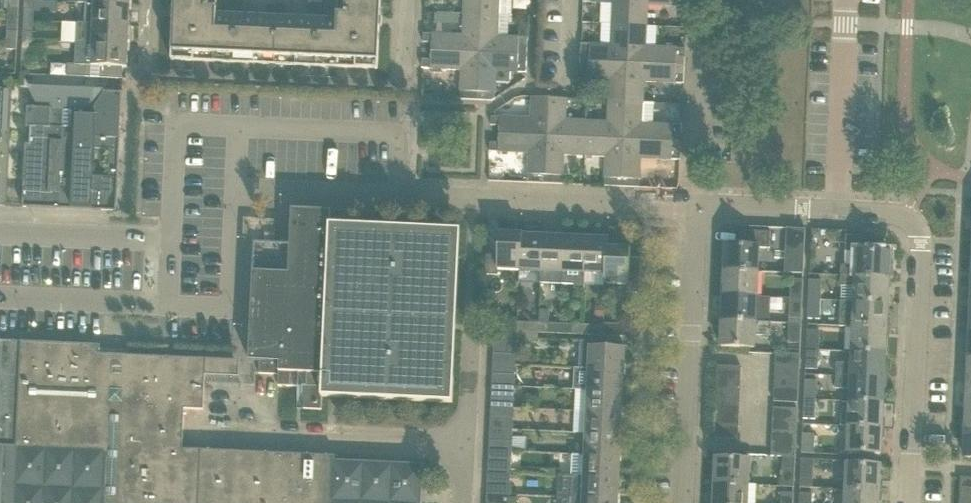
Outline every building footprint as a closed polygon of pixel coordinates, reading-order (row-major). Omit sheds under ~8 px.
[(171,60),(378,68),(380,26),(375,26),(375,16),(381,16),(381,0),(338,0),(337,14),(345,15),(344,25),(336,25),(326,25),(308,24),(285,23),(267,22),(244,21),(226,20),(216,20),(216,19),(208,19),(209,9),(217,10),(217,0),(174,0),(173,7),(173,8),(178,8),(178,18),(173,17),(173,18),(171,59),(171,60)] [(226,12),(244,13),(245,0),(227,0),(226,12)] [(309,15),(327,16),(328,0),(310,0),(309,15)] [(464,14),(480,15),(481,0),(464,0),(464,14)] [(480,15),(499,16),(500,0),(481,0),(480,15)] [(583,2),(613,3),(612,24),(628,25),(629,0),(583,0),(583,2)] [(628,25),(647,26),(648,5),(687,6),(687,0),(629,0),(628,25)] [(130,4),(86,3),(85,23),(129,25),(130,4)] [(268,4),(268,14),(286,15),(286,5),(268,4)] [(8,8),(7,20),(17,20),(17,9),(8,8)] [(23,20),(33,21),(33,9),(24,9),(23,20)] [(435,13),(434,23),(445,24),(445,14),(435,13)] [(480,15),(464,14),(463,35),(423,33),(423,42),(431,42),(431,51),(478,53),(480,15)] [(499,16),(480,15),(478,53),(517,55),(518,46),(527,47),(528,38),(498,36),(499,16)] [(60,21),(59,41),(73,42),(74,22),(60,21)] [(129,25),(85,23),(77,23),(76,43),(128,45),(129,25)] [(628,25),(612,24),(611,45),(581,43),(580,62),(626,64),(628,25)] [(628,25),(626,64),(684,67),(685,48),(646,46),(647,26),(628,25)] [(7,32),(7,40),(16,40),(16,29),(7,29),(7,32)] [(23,32),(23,41),(31,41),(32,30),(23,29),(23,32)] [(16,40),(7,40),(6,50),(16,50),(16,40)] [(31,41),(23,41),(22,50),(31,50),(31,41)] [(128,45),(76,43),(75,64),(68,64),(67,76),(85,77),(86,65),(127,67),(128,45)] [(527,56),(527,47),(518,46),(517,55),(527,56)] [(478,53),(431,51),(431,59),(422,59),(422,68),(461,70),(460,91),(461,91),(460,99),(476,100),(478,53)] [(517,55),(478,53),(476,100),(492,101),(495,99),(495,93),(496,81),(509,82),(509,72),(526,73),(526,64),(517,64),(517,55)] [(526,64),(527,56),(517,55),(517,64),(526,64)] [(626,64),(580,62),(579,78),(609,80),(608,101),(624,102),(626,64)] [(684,67),(626,64),(624,102),(643,103),(644,81),(684,83),(684,74),(684,67)] [(6,206),(12,89),(0,88),(0,206),(6,206)] [(31,127),(30,144),(26,144),(23,207),(117,211),(122,92),(31,88),(41,107),(27,107),(26,127),(31,127)] [(547,137),(548,97),(531,96),(530,118),(491,116),(491,125),(499,126),(499,134),(547,137)] [(548,97),(547,137),(585,138),(586,120),(565,119),(566,98),(548,97)] [(586,120),(585,138),(623,141),(624,102),(608,101),(607,121),(586,120)] [(624,102),(623,141),(681,143),(682,125),(642,123),(643,103),(624,102)] [(547,137),(499,134),(498,142),(490,142),(489,151),(529,153),(528,174),(528,182),(545,183),(547,137)] [(585,138),(547,137),(545,183),(562,184),(563,176),(564,154),(584,155),(585,138)] [(623,141),(585,138),(584,155),(605,156),(605,178),(604,186),(621,186),(623,141)] [(623,141),(621,186),(639,187),(640,179),(641,158),(680,160),(681,143),(623,141)] [(253,271),(249,359),(249,360),(259,361),(259,374),(279,375),(279,371),(290,371),(289,386),(305,387),(304,409),(322,410),(322,397),(453,403),(454,378),(453,378),(460,231),(348,226),(348,225),(330,224),(331,211),(292,209),(290,245),(264,244),(263,271),(253,271)] [(724,270),(757,272),(758,247),(770,248),(770,231),(740,230),(739,245),(725,245),(724,270)] [(519,270),(521,234),(499,233),(498,255),(486,254),(485,274),(497,275),(498,269),(519,270)] [(521,234),(519,270),(541,271),(542,235),(521,234)] [(542,235),(541,271),(542,271),(541,282),(562,283),(564,236),(542,235)] [(842,265),(841,276),(888,279),(889,252),(876,251),(876,236),(845,235),(845,251),(857,252),(856,266),(842,265)] [(586,237),(564,236),(562,283),(574,283),(574,288),(583,289),(583,273),(584,273),(586,237)] [(586,237),(584,273),(604,274),(605,274),(606,248),(608,248),(608,238),(586,237)] [(803,273),(804,248),(785,247),(784,272),(803,273)] [(605,274),(604,274),(604,283),(628,284),(627,292),(639,293),(641,260),(629,259),(629,248),(608,248),(606,248),(605,274)] [(757,272),(724,270),(723,295),(756,297),(757,272)] [(888,279),(841,276),(841,285),(855,286),(854,302),(887,304),(888,279)] [(790,279),(790,298),(802,299),(803,280),(790,279)] [(808,299),(820,300),(821,280),(809,280),(808,299)] [(722,310),(722,320),(755,321),(769,322),(770,297),(756,297),(723,295),(722,310)] [(790,298),(789,318),(801,318),(802,299),(790,298)] [(820,300),(808,299),(807,319),(820,319),(820,300)] [(886,318),(887,304),(854,302),(840,302),(839,326),(853,327),(886,329),(886,318)] [(595,305),(594,317),(604,317),(604,305),(595,305)] [(755,321),(722,320),(721,346),(753,347),(754,335),(771,336),(771,323),(769,322),(755,321)] [(538,333),(539,323),(530,323),(529,332),(538,333)] [(546,333),(560,334),(560,324),(548,324),(539,323),(538,333),(546,333)] [(603,323),(603,326),(602,335),(625,336),(626,324),(603,323)] [(789,323),(788,343),(800,343),(801,324),(789,323)] [(560,324),(560,334),(581,335),(582,325),(573,325),(560,324)] [(590,325),(582,325),(581,335),(602,335),(603,326),(590,325)] [(853,327),(852,352),(885,353),(886,329),(853,327)] [(494,330),(493,341),(516,342),(516,338),(517,330),(494,329),(494,330)] [(807,330),(806,349),(818,350),(819,330),(807,330)] [(421,493),(423,464),(422,464),(335,460),(335,456),(306,454),(277,453),(182,449),(182,439),(184,416),(184,408),(198,409),(203,409),(205,375),(205,374),(146,371),(126,370),(126,375),(109,374),(98,374),(99,354),(100,347),(100,345),(0,340),(0,441),(2,441),(2,445),(0,445),(0,502),(421,502),(421,493)] [(493,341),(492,363),(515,364),(516,342),(493,341)] [(580,341),(579,368),(624,370),(625,347),(593,346),(593,341),(580,341)] [(818,350),(806,349),(805,369),(817,369),(818,350)] [(836,363),(836,375),(884,377),(885,353),(852,352),(852,364),(836,363)] [(775,353),(775,365),(799,366),(800,354),(775,353)] [(492,363),(491,385),(514,386),(515,364),(492,363)] [(716,378),(740,379),(741,366),(717,365),(716,378)] [(799,366),(775,365),(774,377),(799,378),(799,366)] [(624,370),(579,368),(574,368),(573,389),(587,389),(587,390),(623,391),(624,370)] [(279,371),(279,375),(278,386),(289,386),(290,371),(279,371)] [(884,377),(836,375),(835,388),(850,389),(850,401),(882,403),(884,377)] [(799,378),(774,377),(774,389),(798,390),(799,378)] [(716,378),(716,390),(740,391),(740,379),(716,378)] [(804,399),(816,400),(817,380),(804,380),(804,399)] [(491,385),(490,407),(513,408),(514,386),(491,385)] [(798,390),(774,389),(773,401),(797,402),(798,390)] [(587,390),(586,412),(622,414),(623,391),(587,390)] [(716,390),(715,402),(739,403),(740,391),(716,390)] [(816,400),(804,399),(803,419),(815,419),(816,400)] [(850,401),(849,416),(841,415),(841,425),(849,426),(849,427),(881,429),(882,403),(850,401)] [(739,403),(715,402),(715,414),(739,415),(739,403)] [(490,407),(489,428),(512,429),(513,408),(490,407)] [(773,408),(772,420),(797,421),(797,409),(773,408)] [(574,432),(585,432),(621,434),(622,414),(586,412),(575,411),(574,432)] [(739,415),(715,414),(714,426),(738,427),(739,415)] [(797,421),(772,420),(772,432),(796,433),(797,421)] [(738,427),(714,426),(714,438),(738,439),(738,427)] [(881,429),(849,427),(848,452),(880,453),(881,429)] [(489,428),(488,450),(511,451),(512,429),(489,428)] [(585,432),(584,455),(620,456),(621,434),(585,432)] [(796,433),(772,432),(771,444),(796,445),(796,433)] [(814,434),(802,433),(801,453),(814,453),(814,434)] [(771,444),(771,456),(795,457),(796,445),(771,444)] [(488,450),(487,471),(510,472),(511,451),(488,450)] [(572,454),(571,476),(583,476),(619,478),(620,456),(584,455),(572,454)] [(716,458),(715,483),(747,485),(748,459),(716,458)] [(801,459),(800,478),(800,487),(812,487),(813,459),(801,459)] [(847,463),(846,490),(878,492),(880,465),(847,463)] [(794,487),(795,467),(782,467),(781,486),(794,487)] [(487,471),(486,493),(509,494),(510,472),(487,471)] [(619,478),(583,476),(571,476),(571,498),(618,500),(619,478)] [(960,489),(970,489),(970,477),(960,477),(960,489)] [(715,483),(714,502),(746,502),(747,485),(715,483)] [(960,489),(959,501),(970,501),(970,489),(960,489)] [(846,502),(878,502),(878,492),(846,490),(846,502)] [(780,502),(793,502),(793,492),(781,492),(780,502)] [(509,499),(509,494),(486,493),(486,502),(509,502),(509,499)] [(799,502),(811,502),(812,493),(799,493),(799,502)]
